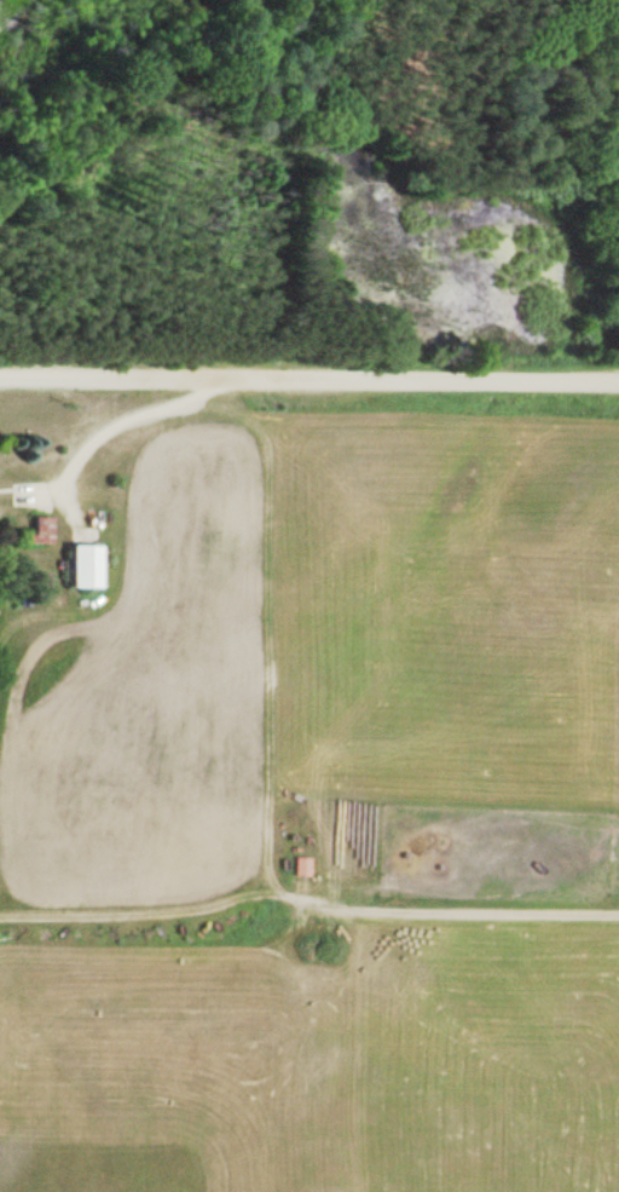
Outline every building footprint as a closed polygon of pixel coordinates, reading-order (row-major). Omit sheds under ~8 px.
[(92,589),(92,546),(63,546),(63,589),(92,589)] [(306,875),(306,860),(293,860),(293,875),(306,875)]
